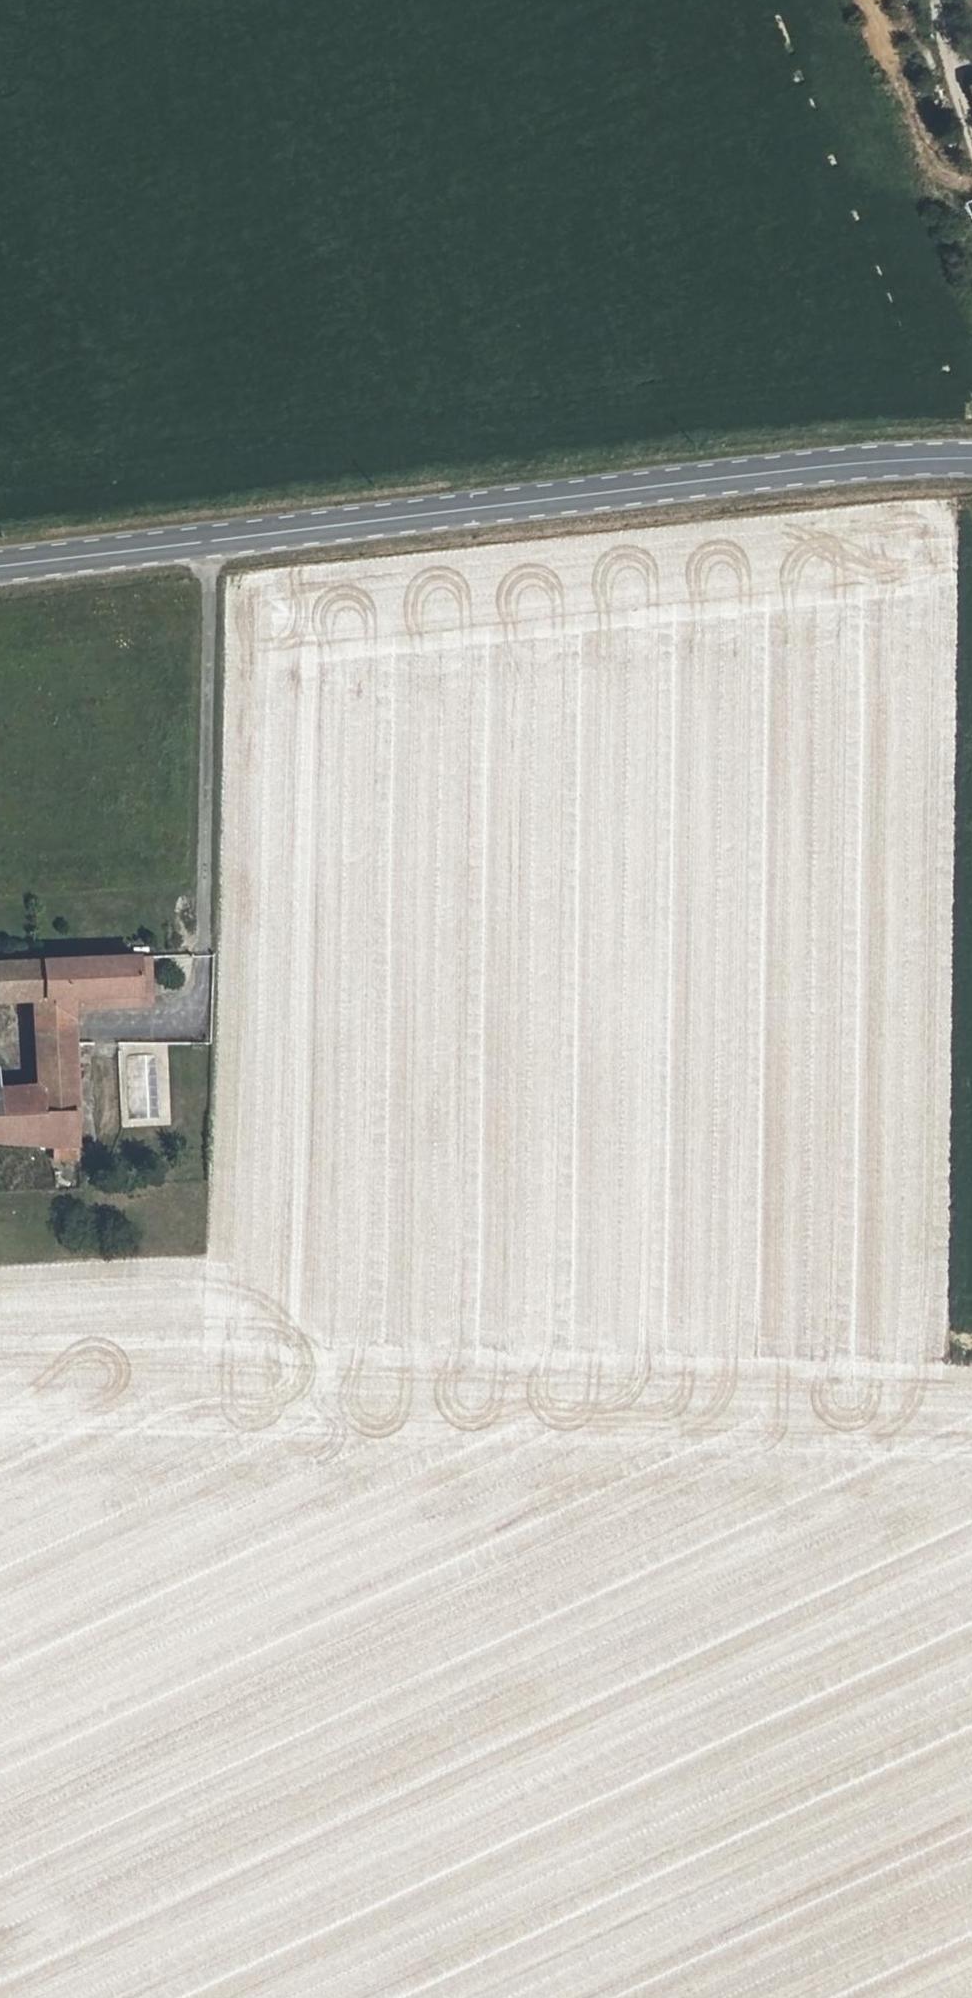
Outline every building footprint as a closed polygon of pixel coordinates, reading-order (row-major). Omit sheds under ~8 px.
[(138,957),(43,958),(0,959),(0,1002),(35,1001),(35,1089),(36,1115),(74,1115),(70,1010),(69,997),(86,997),(87,1009),(139,1006),(139,995),(138,957)] [(150,957),(138,957),(139,995),(139,1006),(151,1006),(150,957)] [(70,1010),(87,1009),(86,997),(69,997),(70,1010)] [(74,1115),(36,1115),(35,1089),(0,1091),(0,1148),(49,1152),(49,1149),(75,1146),(74,1115)] [(76,1159),(75,1146),(49,1149),(49,1152),(49,1162),(76,1159)]
